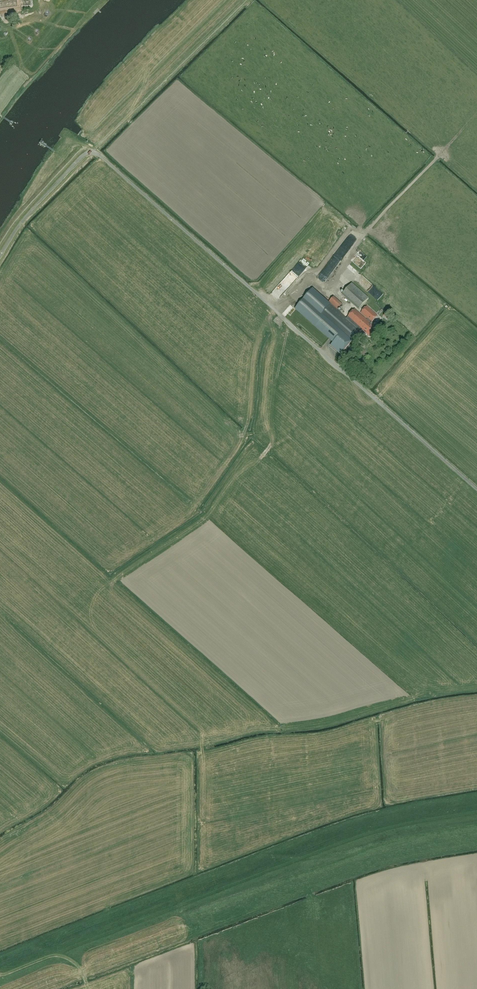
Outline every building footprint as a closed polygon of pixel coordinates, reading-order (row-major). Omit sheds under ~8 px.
[(31,0),(0,0),(0,9),(31,5),(31,0)] [(350,270),(354,272),(365,256),(361,253),(350,270)] [(291,287),(313,263),(303,254),(290,270),(287,268),(280,277),(291,287)] [(333,255),(314,280),(320,285),(339,260),(333,255)] [(342,294),(359,309),(368,298),(352,283),(342,294)] [(291,305),(296,311),(316,293),(310,287),(291,305)] [(371,324),(378,316),(367,306),(361,313),(367,319),(366,320),(354,309),(346,318),(337,310),(342,305),(333,297),(328,302),(330,304),(313,323),(334,342),(331,345),(341,354),(362,330),(370,336),(377,329),(371,324)]
